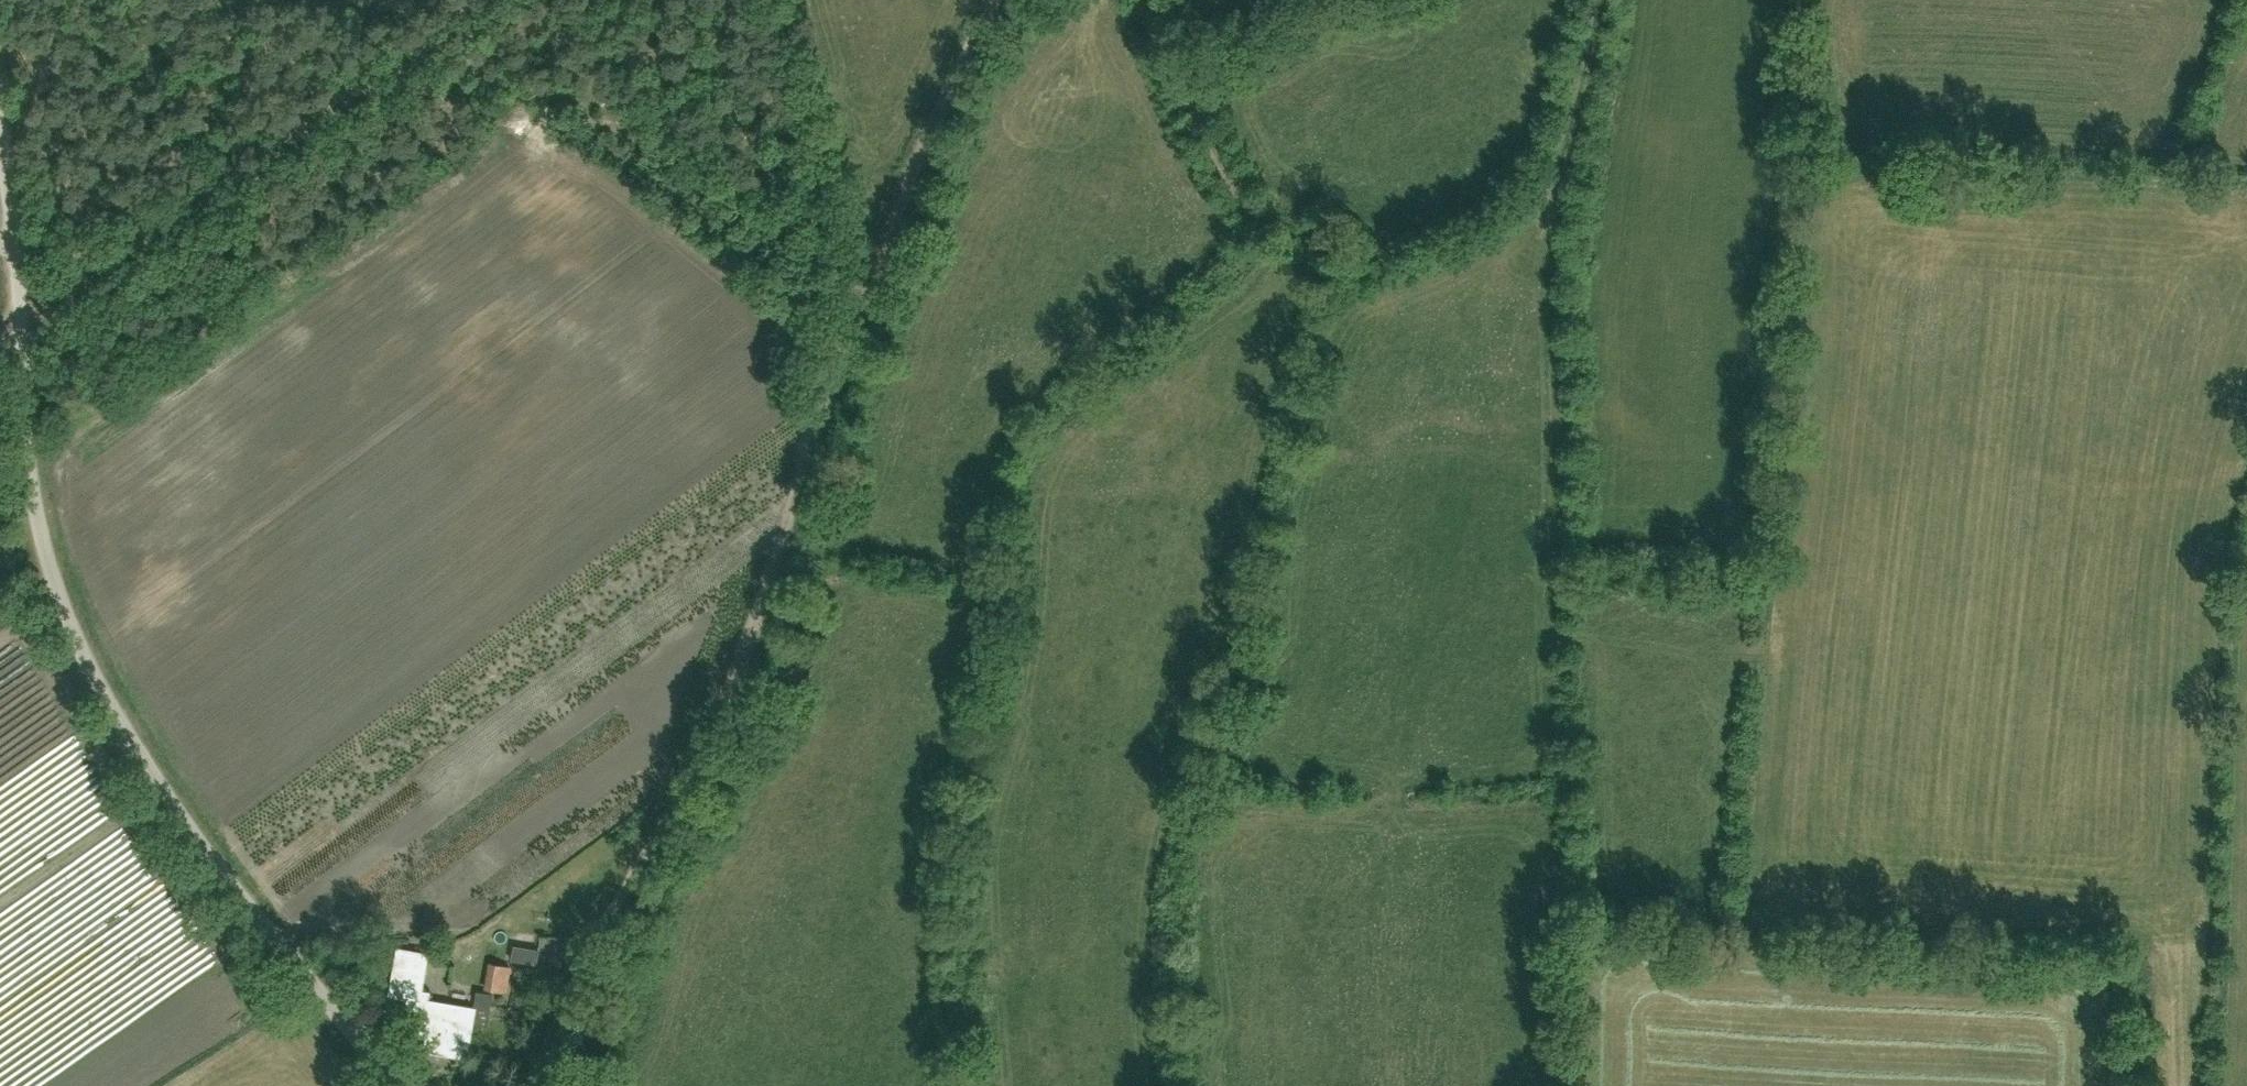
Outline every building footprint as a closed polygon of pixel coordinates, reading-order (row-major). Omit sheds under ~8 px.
[(511,960),(526,963),(527,959),(537,961),(539,951),(514,946),(511,960)] [(475,1008),(428,1000),(429,992),(422,991),(428,954),(398,949),(394,969),(409,971),(406,990),(410,990),(407,1007),(425,1010),(421,1035),(427,1036),(425,1047),(452,1051),(451,1056),(467,1058),(472,1027),(475,1008)] [(511,994),(517,967),(493,962),(488,990),(511,994)]
